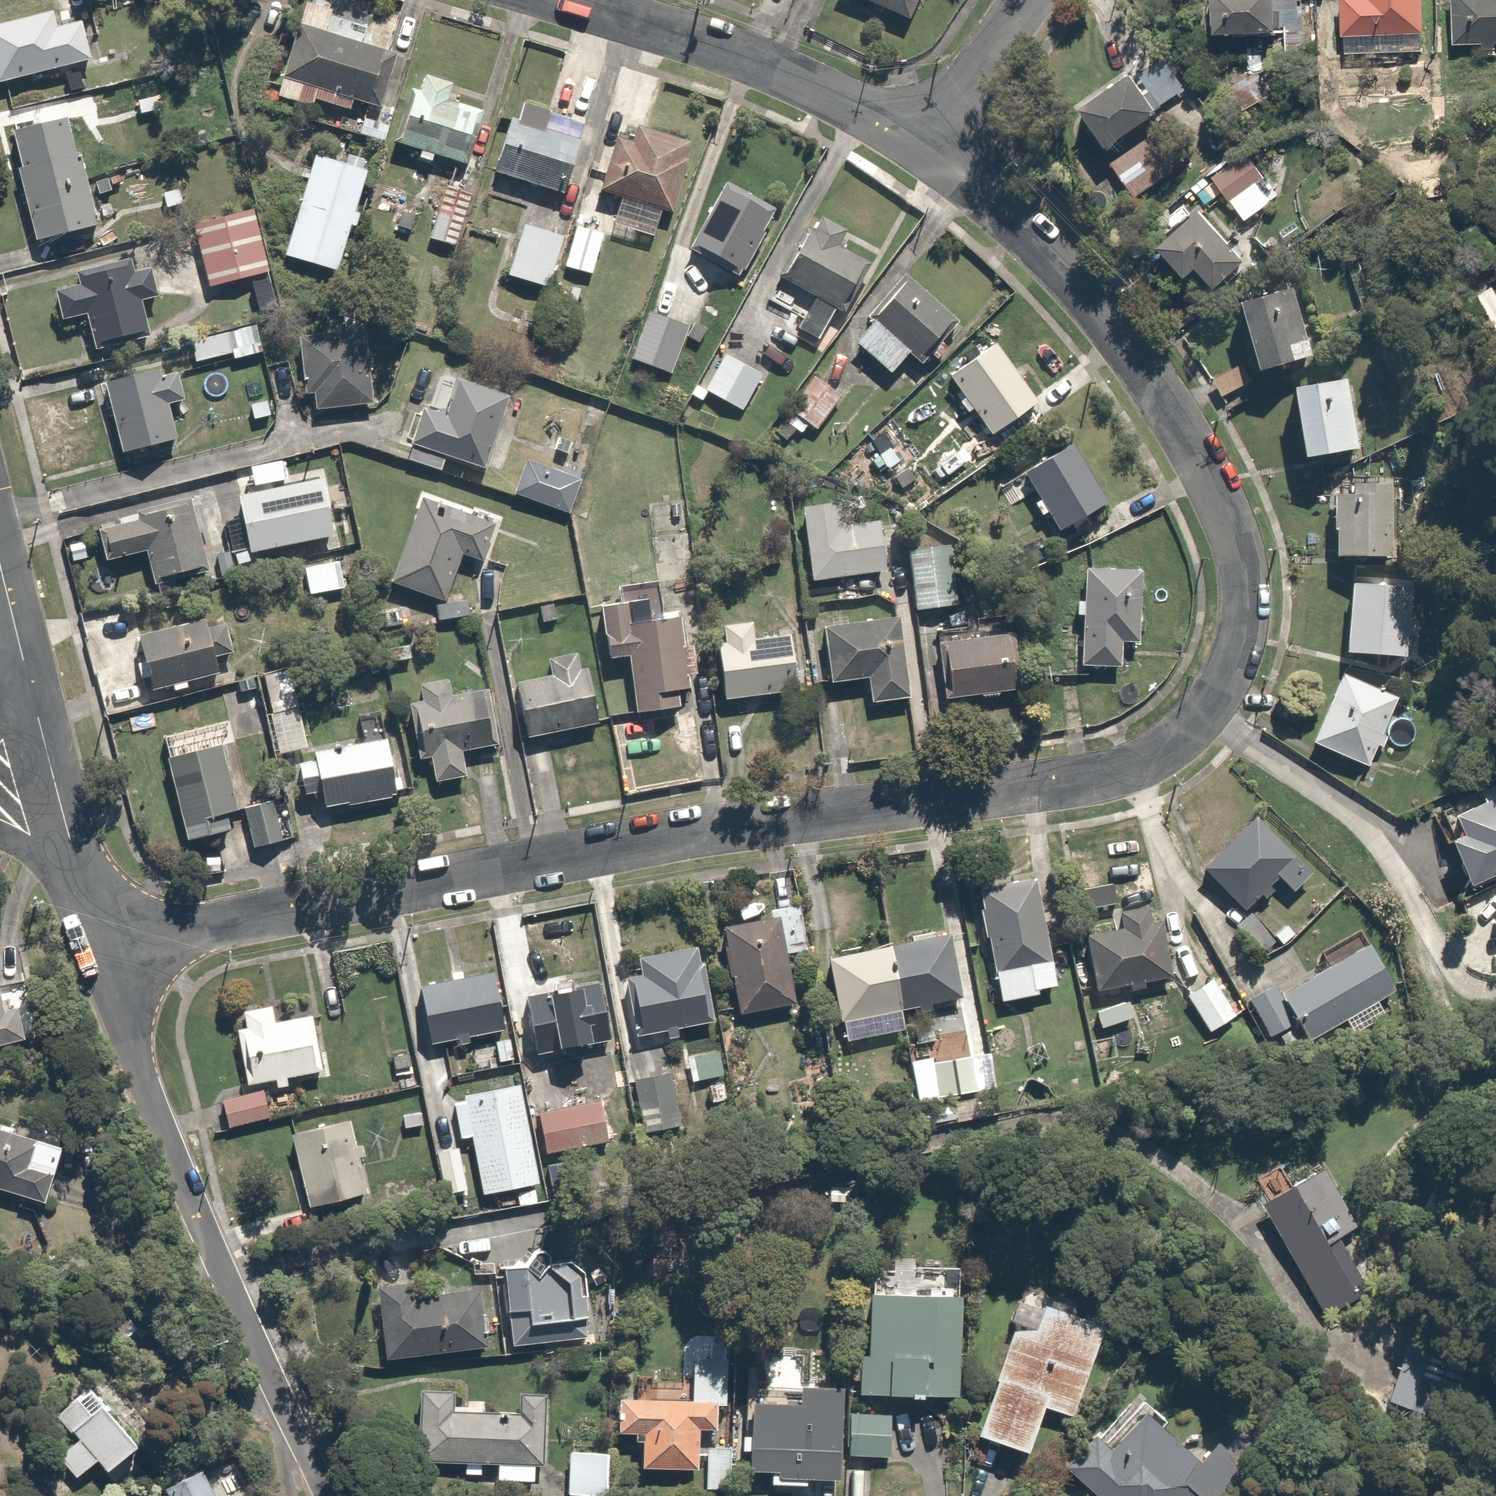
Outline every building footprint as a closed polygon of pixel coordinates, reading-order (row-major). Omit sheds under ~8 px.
[(912,26),(921,0),(839,0),(912,26)] [(1216,41),(1287,39),(1286,11),(1286,0),(1215,0),(1216,41)] [(1340,54),(1425,54),(1425,0),(1341,0),(1340,54)] [(1451,49),(1495,48),(1495,0),(1451,0),(1451,49)] [(360,21),(308,3),(276,100),(313,112),(321,89),(387,111),(404,59),(353,42),(360,21)] [(0,28),(0,87),(90,66),(77,10),(0,28)] [(1307,10),(1286,11),(1287,39),(1288,51),(1308,50),(1307,10)] [(1166,55),(1132,74),(1151,111),(1186,93),(1166,55)] [(425,74),(398,146),(422,155),(419,163),(434,169),(438,159),(467,169),(487,114),(453,102),(459,86),(425,74)] [(1132,74),(1081,101),(1108,151),(1159,124),(1151,111),(1132,74)] [(520,121),(515,119),(495,172),(570,201),(589,150),(550,135),(557,118),(526,106),(520,121)] [(632,147),(615,141),(595,196),(674,223),(701,146),(640,125),(632,147)] [(76,126),(12,143),(41,248),(105,231),(76,126)] [(1147,140),(1109,163),(1132,200),(1170,177),(1147,140)] [(373,176),(314,157),(280,260),(339,279),(373,176)] [(1247,158),(1214,183),(1247,226),(1280,201),(1247,158)] [(472,192),(446,185),(428,243),(454,251),(472,192)] [(777,218),(725,186),(687,249),(739,281),(777,218)] [(253,212),(191,231),(211,295),(272,276),(253,212)] [(812,214),(778,277),(853,317),(878,272),(841,252),(850,235),(812,214)] [(1252,269),(1202,214),(1160,252),(1192,287),(1204,277),(1222,297),(1252,269)] [(567,235),(523,223),(507,280),(552,292),(567,235)] [(608,233),(577,224),(563,270),(594,279),(608,233)] [(64,325),(86,319),(95,354),(151,339),(142,304),(157,300),(149,270),(140,272),(137,261),(78,276),(80,282),(55,289),(64,325)] [(903,279),(850,342),(891,378),(912,353),(926,365),(959,327),(903,279)] [(1297,287),(1241,302),(1259,369),(1314,355),(1297,287)] [(697,328),(653,312),(633,365),(678,381),(697,328)] [(227,331),(236,360),(260,353),(251,324),(227,331)] [(236,360),(227,331),(191,342),(199,371),(236,360)] [(366,340),(298,346),(303,412),(372,406),(366,340)] [(711,396),(741,413),(761,375),(715,351),(691,395),(707,403),(711,396)] [(1037,411),(996,357),(960,385),(1001,438),(1037,411)] [(182,392),(176,365),(103,381),(118,450),(172,438),(163,396),(182,392)] [(842,394),(813,373),(779,422),(808,443),(842,394)] [(1348,380),(1295,389),(1307,453),(1360,444),(1348,380)] [(422,409),(403,463),(442,477),(449,456),(487,469),(509,408),(461,392),(452,419),(422,409)] [(1078,453),(1029,478),(1042,504),(1035,508),(1042,522),(1050,518),(1060,539),(1109,514),(1078,453)] [(581,485),(525,464),(512,499),(568,520),(581,485)] [(325,480),(239,499),(242,515),(225,518),(235,566),(339,544),(325,480)] [(1398,496),(1333,495),(1332,562),(1396,564),(1398,496)] [(461,559),(485,568),(498,529),(419,502),(389,591),(445,609),(461,559)] [(212,576),(195,505),(141,518),(143,524),(99,534),(107,568),(148,558),(156,590),(212,576)] [(841,506),(806,509),(812,590),(891,585),(887,525),(842,529),(841,506)] [(952,543),(906,548),(914,617),(960,611),(952,543)] [(1087,624),(1082,671),(1120,674),(1123,645),(1139,647),(1145,578),(1092,573),(1089,604),(1081,603),(1079,623),(1087,624)] [(1409,597),(1351,594),(1347,659),(1406,662),(1409,597)] [(699,678),(690,622),(662,627),(657,597),(600,606),(610,668),(630,664),(639,718),(693,709),(688,679),(699,678)] [(213,614),(137,636),(154,696),(230,675),(213,614)] [(908,621),(821,631),(828,690),(871,685),(873,704),(917,699),(908,621)] [(719,630),(721,649),(725,701),(802,695),(797,638),(755,641),(754,627),(719,630)] [(1014,636),(938,647),(947,706),(1023,695),(1014,636)] [(552,680),(515,685),(523,737),(604,725),(595,669),(581,671),(579,658),(550,662),(552,680)] [(1408,700),(1345,670),(1309,749),(1371,778),(1408,700)] [(424,711),(410,714),(424,786),(469,778),(464,750),(500,744),(489,688),(452,695),(450,684),(420,690),(424,711)] [(243,805),(227,740),(167,755),(186,833),(230,822),(226,809),(243,805)] [(388,747),(297,768),(306,805),(320,801),(322,811),(399,794),(388,747)] [(1440,818),(1473,891),(1495,881),(1495,793),(1440,818)] [(273,810),(246,816),(255,853),(283,846),(273,810)] [(1202,867),(1240,905),(1228,917),(1251,941),(1311,882),(1318,875),(1257,813),(1202,867)] [(1048,874),(975,889),(997,1003),(1071,988),(1048,874)] [(1127,925),(1086,933),(1099,994),(1175,979),(1160,901),(1123,908),(1127,925)] [(789,913),(724,925),(740,1015),(805,1003),(789,913)] [(825,962),(845,1047),(908,1031),(903,1011),(965,996),(950,932),(825,962)] [(1412,985),(1389,941),(1285,995),(1308,1039),(1412,985)] [(630,978),(641,1035),(719,1020),(705,943),(653,953),(657,972),(630,978)] [(501,973),(417,990),(429,1048),(513,1031),(501,973)] [(590,1048),(576,976),(548,981),(552,1000),(532,1004),(543,1058),(590,1048)] [(1221,977),(1190,994),(1210,1032),(1241,1015),(1221,977)] [(0,985),(0,1056),(36,1047),(19,980),(0,985)] [(249,1027),(239,1029),(250,1087),(266,1084),(327,1073),(316,1016),(285,1022),(280,997),(245,1004),(249,1027)] [(1267,997),(1243,1007),(1257,1041),(1282,1030),(1267,997)] [(518,1035),(494,1039),(499,1070),(523,1066),(518,1035)] [(680,1126),(665,1038),(635,1044),(620,1046),(635,1134),(680,1126)] [(963,1095),(1002,1088),(995,1051),(934,1063),(931,1047),(911,1051),(926,1129),(968,1121),(963,1095)] [(723,1050),(685,1057),(690,1084),(728,1078),(723,1050)] [(544,1187),(520,1082),(453,1097),(463,1141),(474,1138),(489,1200),(544,1187)] [(273,1122),(266,1084),(250,1087),(221,1093),(228,1131),(273,1122)] [(426,1103),(398,1110),(404,1135),(432,1128),(426,1103)] [(587,1104),(540,1114),(549,1152),(595,1142),(587,1104)] [(355,1118),(292,1133),(310,1211),(374,1196),(355,1118)] [(0,1129),(0,1194),(54,1210),(72,1151),(0,1129)] [(1285,1163),(1252,1180),(1323,1316),(1391,1280),(1335,1171),(1299,1189),(1285,1163)] [(538,1265),(501,1271),(513,1352),(584,1341),(581,1322),(547,1327),(538,1265)] [(480,1280),(381,1292),(389,1364),(489,1352),(480,1280)] [(969,1301),(872,1293),(864,1393),(962,1400),(969,1301)] [(1041,1334),(1016,1327),(984,1439),(1038,1454),(1051,1406),(1086,1416),(1113,1322),(1049,1304),(1041,1334)] [(692,1398),(620,1392),(616,1442),(649,1444),(647,1469),(706,1474),(710,1429),(722,1430),(724,1408),(732,1409),(736,1360),(696,1356),(692,1398)] [(421,1376),(416,1459),(500,1464),(499,1482),(543,1484),(545,1459),(551,1459),(555,1396),(520,1393),(519,1413),(487,1411),(488,1399),(458,1397),(459,1378),(421,1376)] [(146,1456),(98,1387),(56,1416),(67,1431),(51,1442),(77,1480),(98,1465),(110,1481),(146,1456)] [(755,1482),(803,1482),(803,1495),(848,1495),(848,1455),(893,1454),(893,1408),(852,1409),(852,1388),(806,1388),(806,1406),(755,1406),(755,1432),(748,1432),(748,1453),(755,1452),(755,1482)] [(1140,1413),(1118,1442),(1103,1430),(1070,1473),(1100,1495),(1186,1495),(1189,1492),(1195,1495),(1229,1495),(1266,1448),(1241,1428),(1226,1448),(1217,1440),(1201,1461),(1140,1413)] [(571,1449),(569,1495),(614,1495),(617,1451),(571,1449)] [(211,1473),(169,1490),(171,1495),(221,1495),(211,1473)]
